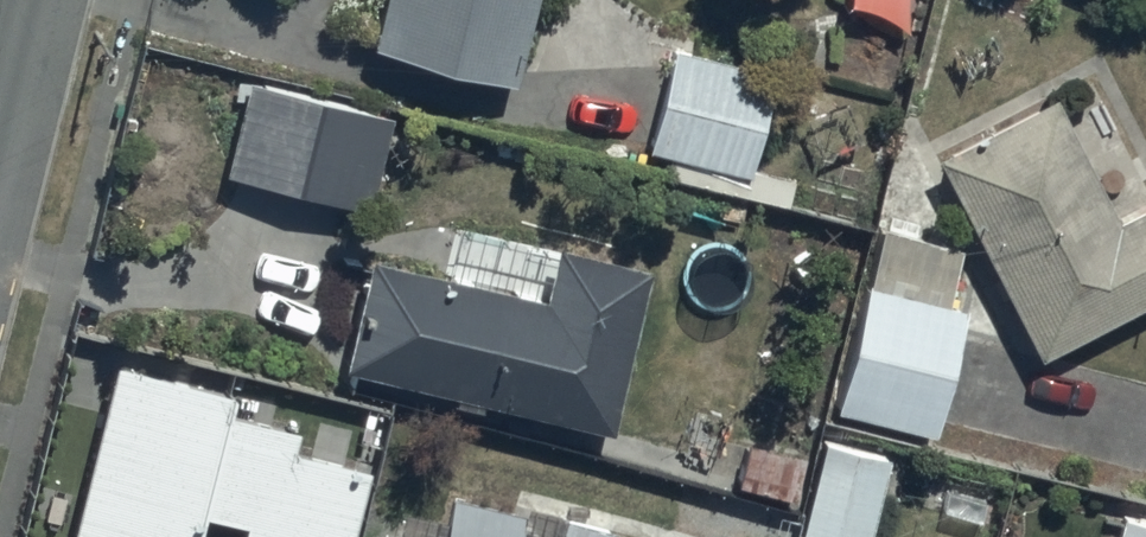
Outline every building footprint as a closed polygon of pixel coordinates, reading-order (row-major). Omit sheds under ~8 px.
[(375,32),(517,68),(535,0),(383,0),(375,32)] [(778,63),(676,36),(649,137),(668,142),(663,163),(789,196),(796,169),(753,158),(778,63)] [(249,66),(225,162),(372,198),(396,103),(249,66)] [(937,142),(1040,349),(1145,296),(1145,190),(1119,204),(1058,81),(937,142)] [(884,211),(834,396),(933,421),(967,294),(949,289),(964,233),(884,211)] [(614,413),(649,250),(556,230),(545,281),(366,243),(342,355),(614,413)] [(231,368),(114,340),(70,525),(94,531),(92,536),(189,536),(200,490),(242,500),(233,536),(345,536),(366,445),(293,428),(299,406),(226,389),(231,368)] [(803,503),(797,525),(842,536),(865,536),(891,440),(824,422),(817,451),(803,503)] [(803,503),(817,451),(747,432),(733,485),(803,503)] [(616,514),(563,501),(556,531),(520,523),(526,498),(452,481),(440,530),(386,518),(381,536),(611,536),(616,514)] [(1116,536),(1145,536),(1145,508),(1125,503),(1116,536)]
